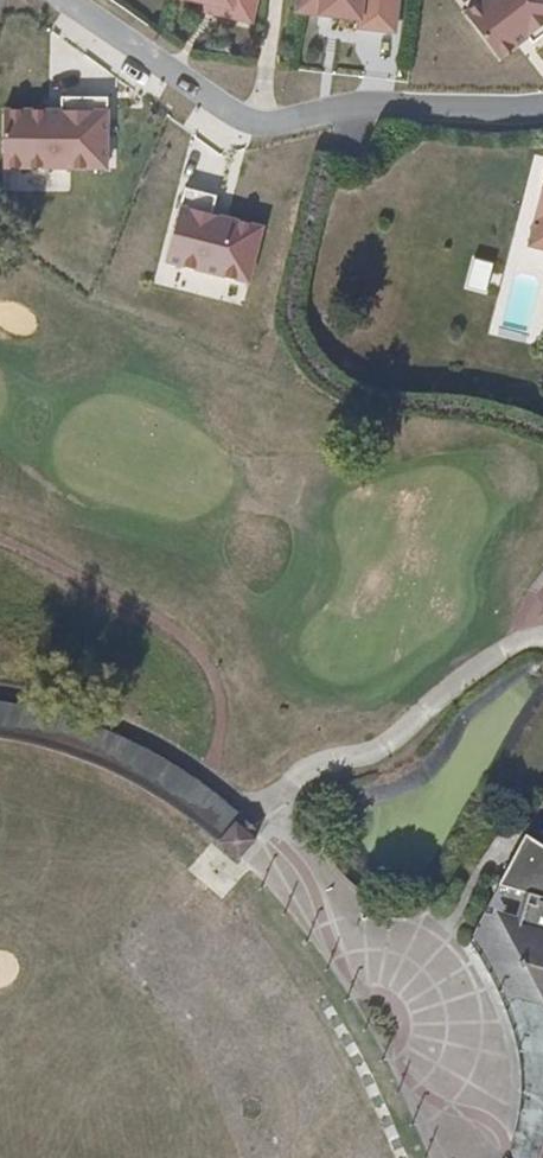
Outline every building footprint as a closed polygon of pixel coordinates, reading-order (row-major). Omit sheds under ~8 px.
[(252,0),(183,0),(203,6),(214,8),(212,17),(245,25),(252,0)] [(245,25),(253,27),(260,0),(252,0),(245,25)] [(399,32),(402,0),(297,0),(296,12),(359,18),(358,27),(399,32)] [(464,10),(502,61),(542,31),(542,0),(478,0),(464,10)] [(214,8),(203,6),(201,14),(212,17),(214,8)] [(110,109),(2,109),(2,172),(110,172),(110,109)] [(262,225),(183,205),(169,261),(248,281),(262,225)] [(12,740),(51,749),(92,764),(130,782),(179,813),(215,842),(235,818),(240,809),(200,780),(160,754),(129,739),(71,716),(13,703),(0,701),(0,739),(12,740)] [(528,829),(532,833),(473,934),(500,976),(518,1024),(524,1080),(521,1131),(538,1136),(539,1129),(542,1131),(542,808),(528,829)] [(258,837),(235,818),(215,842),(239,861),(258,837)] [(507,1157),(542,1157),(542,1131),(539,1129),(538,1136),(521,1131),(507,1157)]
